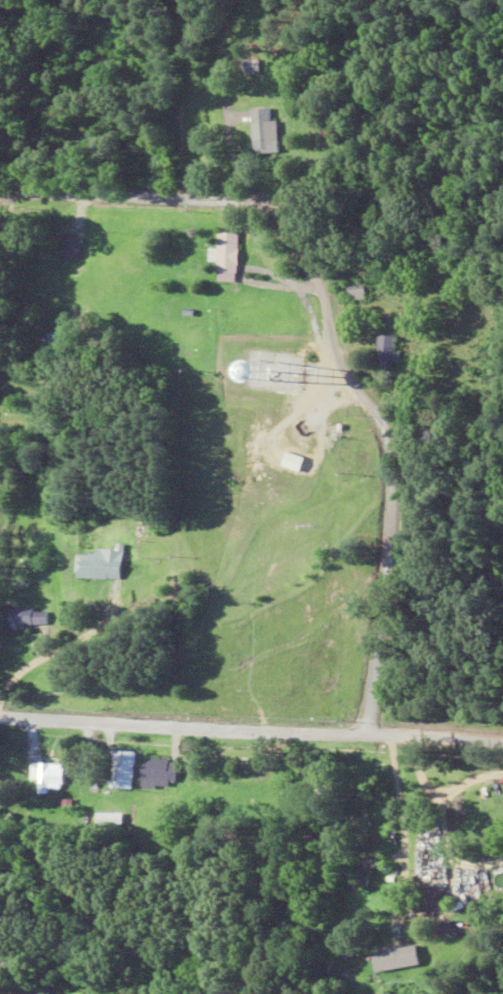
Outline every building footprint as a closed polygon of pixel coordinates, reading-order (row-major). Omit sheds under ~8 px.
[(259,61),(235,61),(235,75),(259,75),(259,61)] [(252,155),(272,155),(272,110),(252,110),(252,155)] [(234,273),(235,233),(215,233),(214,273),(234,273)] [(60,257),(76,260),(80,238),(65,236),(60,257)] [(347,300),(363,300),(363,286),(347,286),(347,300)] [(378,361),(396,363),(398,337),(380,336),(378,361)] [(121,580),(121,549),(95,550),(95,555),(77,556),(77,581),(121,580)] [(13,609),(12,628),(48,629),(48,610),(13,609)] [(111,751),(111,789),(132,789),(132,751),(111,751)] [(141,789),(177,789),(177,760),(141,760),(141,789)] [(32,781),(40,781),(40,793),(62,793),(62,764),(32,764),(32,781)] [(374,877),(374,858),(358,858),(358,871),(350,871),(350,888),(367,888),(367,877),(374,877)]
